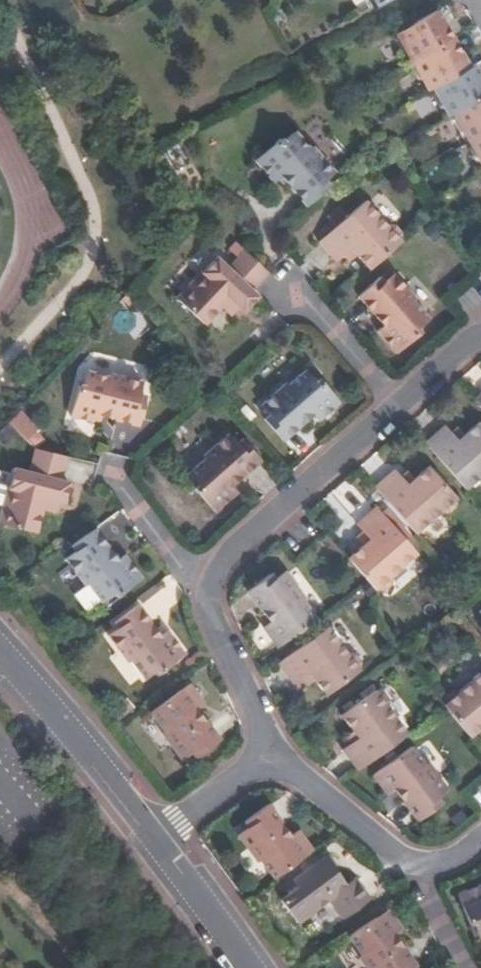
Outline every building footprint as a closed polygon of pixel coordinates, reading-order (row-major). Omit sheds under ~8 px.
[(396,26),(413,55),(453,32),(436,3),(396,26)] [(413,55),(429,83),(434,81),(470,60),(453,32),(413,55)] [(434,81),(450,109),(454,107),(480,91),(480,70),(474,58),(470,60),(434,81)] [(470,135),(480,129),(480,91),(454,107),(470,135)] [(276,176),(283,170),(308,199),(330,180),(326,175),(335,166),(313,141),(311,143),(295,126),(284,136),(281,132),(257,154),(276,176)] [(470,135),(480,155),(480,129),(470,135)] [(371,263),(403,235),(367,194),(320,236),(338,255),(353,242),(358,248),(371,263)] [(353,242),(347,247),(352,253),(358,248),(353,242)] [(269,266),(247,245),(230,263),(218,252),(179,293),(205,319),(222,300),(227,305),(235,296),(240,300),(245,305),(259,291),(253,284),(269,266)] [(382,270),(360,290),(385,319),(379,324),(398,346),(422,325),(419,321),(431,311),(415,294),(418,292),(396,267),(386,275),(382,270)] [(227,305),(231,309),(240,300),(235,296),(227,305)] [(267,414),(286,436),(315,410),(321,416),(342,397),(321,373),(318,376),(308,365),(290,380),(288,378),(263,400),(272,409),(267,414)] [(100,419),(102,411),(140,421),(147,392),(141,391),(144,378),(111,370),(110,373),(88,367),(84,382),(79,381),(72,412),(100,419)] [(23,442),(37,432),(22,410),(8,419),(23,442)] [(240,487),(235,481),(264,455),(244,433),(239,438),(231,428),(206,451),(208,453),(190,468),(200,480),(197,483),(219,507),(240,487)] [(433,446),(472,495),(480,487),(480,433),(472,441),(465,446),(459,440),(451,430),(433,446)] [(466,434),(459,440),(465,446),(472,441),(466,434)] [(69,452),(38,445),(33,468),(17,464),(2,519),(38,529),(44,505),(50,506),(53,494),(59,496),(66,498),(71,479),(63,476),(69,452)] [(403,472),(392,482),(405,493),(394,504),(422,538),(449,516),(455,516),(461,511),(463,502),(437,472),(423,483),(416,489),(410,481),(403,472)] [(416,489),(423,483),(418,476),(410,481),(416,489)] [(405,493),(392,482),(382,489),(394,504),(405,493)] [(53,494),(50,506),(55,508),(59,496),(53,494)] [(370,529),(387,512),(383,507),(364,522),(370,529)] [(373,580),(379,587),(390,588),(397,582),(396,576),(422,554),(387,512),(370,529),(370,530),(377,539),(371,544),(355,557),(373,580)] [(128,550),(122,555),(98,524),(75,542),(79,547),(68,554),(89,582),(92,580),(106,598),(118,589),(120,593),(146,573),(128,550)] [(364,535),(364,536),(371,544),(377,539),(370,530),(370,529),(364,535)] [(269,625),(272,631),(306,595),(289,572),(279,579),(275,573),(251,590),(273,622),(269,625)] [(272,631),(283,645),(320,618),(306,599),(308,598),(306,595),(272,631)] [(171,626),(165,631),(141,600),(118,618),(122,623),(112,630),(133,658),(135,656),(149,674),(161,665),(164,669),(189,649),(171,626)] [(284,661),(298,683),(307,677),(312,684),(323,700),(365,669),(362,665),(364,660),(360,653),(354,653),(334,625),(284,661)] [(307,677),(298,683),(303,689),(312,684),(307,677)] [(474,739),(480,734),(480,679),(462,695),(461,693),(457,692),(451,696),(450,704),(451,705),(448,707),(474,739)] [(201,705),(207,699),(196,684),(157,711),(171,730),(167,732),(171,736),(201,705)] [(346,749),(361,769),(412,733),(391,704),(392,703),(392,697),(388,691),(379,690),(346,714),(357,729),(362,736),(355,741),(346,749)] [(210,703),(207,699),(201,705),(171,736),(188,759),(198,752),(202,758),(225,740),(203,709),(210,703)] [(350,735),(355,741),(362,736),(357,729),(350,735)] [(429,765),(415,747),(377,774),(392,794),(397,790),(420,820),(443,804),(440,798),(450,790),(431,763),(429,765)] [(275,877),(313,849),(298,830),(292,835),(268,803),(245,820),(248,825),(238,834),(257,859),(260,857),(275,877)] [(326,854),(321,857),(329,867),(334,864),(326,854)] [(300,884),(281,898),(298,921),(315,908),(311,903),(326,892),(330,897),(345,916),(370,896),(355,877),(348,882),(334,864),(329,867),(321,857),(295,878),(300,884)] [(464,898),(477,928),(480,927),(480,890),(464,898)] [(311,903),(315,908),(330,897),(326,892),(311,903)] [(392,907),(353,934),(366,954),(362,956),(370,967),(416,967),(420,965),(398,933),(405,927),(392,907)]
